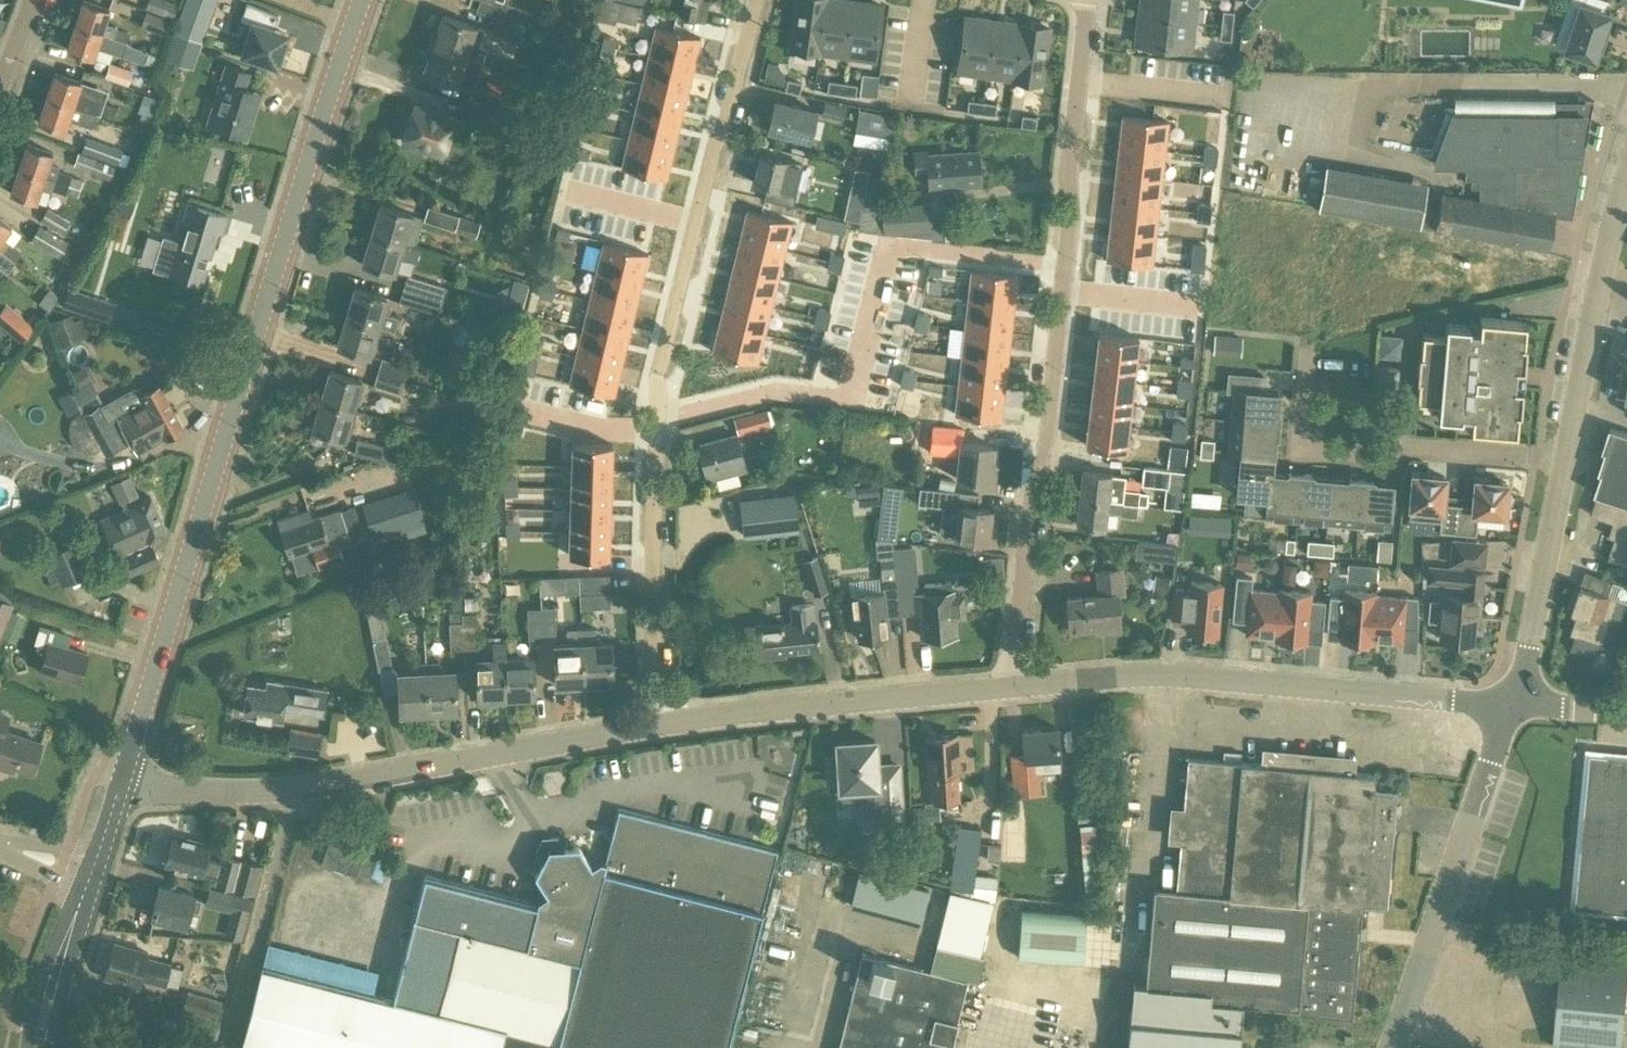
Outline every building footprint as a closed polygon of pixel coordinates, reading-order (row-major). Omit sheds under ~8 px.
[(132,44),(135,34),(116,28),(117,26),(104,22),(109,8),(86,0),(83,0),(75,24),(132,44)] [(178,4),(167,0),(149,0),(145,9),(172,19),(178,4)] [(683,6),(681,16),(704,22),(709,1),(703,0),(684,0),(683,6)] [(825,0),(797,0),(790,48),(818,52),(825,0)] [(853,1),(847,0),(847,2),(842,1),(843,0),(825,0),(818,52),(846,56),(853,1)] [(1139,16),(1193,22),(1196,0),(1141,0),(1140,5),(1142,5),(1141,10),(1139,9),(1139,14),(1139,16)] [(1565,49),(1580,55),(1593,59),(1608,13),(1602,11),(1606,0),(1582,0),(1565,49)] [(874,59),(881,5),(874,4),(874,6),(870,5),(870,3),(853,1),(846,56),(874,59)] [(501,19),(526,28),(532,12),(506,3),(501,19)] [(276,64),(286,34),(274,30),(278,16),(247,4),(242,20),(253,24),(244,53),(276,64)] [(606,8),(605,17),(633,22),(634,13),(606,8)] [(165,35),(171,20),(147,11),(141,25),(165,35)] [(1234,12),(1222,11),(1221,25),(1232,26),(1234,12)] [(433,44),(483,61),(487,49),(470,43),(476,26),(443,15),(433,44)] [(1136,37),(1135,43),(1190,50),(1193,22),(1139,16),(1137,32),(1138,32),(1138,37),(1136,37)] [(972,18),(965,17),(958,71),(986,75),(993,21),(977,18),(976,20),(972,19),(972,18)] [(526,28),(501,19),(497,18),(491,33),(521,44),(526,28)] [(995,21),(993,21),(986,75),(1013,78),(1021,24),(1004,22),(1004,24),(999,23),(999,21),(995,21)] [(130,49),(132,44),(75,24),(66,50),(92,58),(96,47),(122,56),(125,48),(130,49)] [(1022,24),(1021,24),(1013,78),(1041,82),(1049,28),(1031,26),(1031,27),(1026,27),(1027,25),(1022,24)] [(654,25),(647,53),(693,65),(700,37),(654,25)] [(1232,26),(1221,25),(1219,39),(1230,40),(1232,28),(1232,26)] [(169,44),(198,53),(202,42),(173,32),(169,44)] [(601,33),(599,42),(612,45),(614,36),(601,33)] [(599,42),(597,51),(610,54),(612,45),(599,42)] [(193,68),(198,53),(169,44),(164,58),(193,68)] [(479,72),(483,61),(433,44),(423,73),(456,84),(470,88),(476,71),(479,72)] [(647,53),(640,81),(687,93),(693,65),(647,53)] [(1133,56),(1132,76),(1218,79),(1219,59),(1133,56)] [(764,80),(779,82),(782,62),(767,60),(764,80)] [(127,84),(132,70),(110,63),(105,77),(127,84)] [(245,136),(259,92),(243,87),(248,73),(225,65),(219,83),(224,84),(211,125),(245,136)] [(46,97),(96,114),(99,104),(86,99),(87,96),(77,92),(81,80),(55,72),(46,97)] [(859,72),(859,94),(876,95),(877,73),(859,72)] [(801,82),(787,79),(784,90),(799,94),(801,82)] [(640,81),(633,110),(680,121),(687,93),(640,81)] [(841,94),(842,83),(828,81),(826,92),(838,94),(841,94)] [(844,83),(842,83),(841,94),(855,96),(857,85),(844,83)] [(514,118),(519,103),(473,87),(468,102),(514,118)] [(587,90),(585,98),(598,101),(600,93),(587,90)] [(92,127),(96,114),(46,97),(38,122),(64,131),(67,119),(92,127)] [(585,98),(584,107),(596,109),(598,101),(585,98)] [(809,140),(814,125),(817,112),(803,108),(803,107),(774,100),(767,129),(796,136),(809,140)] [(842,120),(845,104),(825,100),(822,115),(842,120)] [(981,113),(982,102),(968,100),(967,111),(979,113),(981,113)] [(104,102),(100,114),(113,119),(118,107),(104,102)] [(995,115),(996,104),(982,102),(981,113),(995,115)] [(464,141),(470,122),(451,117),(452,115),(416,104),(409,125),(406,126),(404,133),(406,136),(404,141),(440,152),(445,136),(464,141)] [(510,144),(518,121),(480,109),(473,132),(484,135),(483,138),(497,143),(498,140),(510,144)] [(633,110),(626,138),(673,149),(680,121),(633,110)] [(890,137),(893,115),(858,110),(855,131),(890,137)] [(1556,115),(1451,114),(1433,164),(1466,164),(1465,177),(1472,178),(1472,186),(1480,186),(1480,199),(1441,192),(1434,229),(1547,249),(1553,214),(1566,216),(1584,114),(1556,114),(1556,115)] [(1036,117),(1022,115),(1020,127),(1035,128),(1036,117)] [(1121,115),(1118,144),(1165,149),(1168,120),(1121,115)] [(117,164),(123,150),(87,136),(81,150),(117,164)] [(626,138),(619,166),(666,177),(673,149),(626,138)] [(18,168),(80,189),(83,180),(71,176),(72,175),(58,170),(59,167),(48,163),(52,152),(27,143),(18,168)] [(1118,144),(1115,173),(1162,178),(1165,149),(1118,144)] [(1204,145),(1203,154),(1216,156),(1217,147),(1204,145)] [(573,147),(572,155),(584,157),(586,149),(573,147)] [(927,154),(927,151),(913,152),(915,173),(927,172),(928,187),(981,183),(979,151),(927,154)] [(110,179),(115,166),(79,152),(73,165),(110,179)] [(794,178),(798,163),(761,154),(753,182),(778,189),(782,174),(794,178)] [(1203,154),(1201,163),(1215,164),(1216,156),(1203,154)] [(741,159),(740,177),(750,178),(751,159),(741,159)] [(605,166),(574,163),(572,192),(603,194),(605,166)] [(1425,184),(1331,167),(1322,213),(1417,230),(1425,184)] [(77,197),(80,189),(18,168),(10,193),(35,202),(40,188),(52,192),(53,190),(65,195),(66,193),(77,197)] [(1115,173),(1112,202),(1159,207),(1162,178),(1115,173)] [(884,197),(888,180),(882,178),(871,176),(867,193),(884,197)] [(862,204),(847,201),(843,218),(858,221),(862,204)] [(884,234),(934,230),(932,202),(881,206),(884,234)] [(1112,202),(1109,231),(1156,236),(1159,207),(1112,202)] [(1197,203),(1197,211),(1209,213),(1210,204),(1197,203)] [(221,231),(226,215),(189,204),(167,273),(198,282),(214,229),(221,231)] [(370,233),(403,243),(412,214),(379,204),(370,233)] [(427,206),(423,220),(476,237),(480,222),(458,215),(458,216),(427,206)] [(62,233),(70,220),(48,207),(41,219),(62,233)] [(746,210),(739,238),(784,249),(791,221),(746,210)] [(1197,211),(1196,220),(1208,221),(1209,213),(1197,211)] [(15,262),(22,253),(9,244),(10,243),(2,237),(11,225),(0,217),(0,250),(15,262)] [(537,239),(541,225),(524,220),(521,234),(537,239)] [(60,257),(69,242),(40,225),(31,239),(60,257)] [(553,228),(551,235),(565,238),(566,230),(553,228)] [(1109,231),(1106,260),(1153,265),(1156,236),(1109,231)] [(420,248),(403,243),(370,233),(361,262),(394,272),(399,257),(416,262),(420,248)] [(739,238),(732,266),(777,277),(784,249),(739,238)] [(601,242),(594,270),(641,281),(648,253),(601,242)] [(571,264),(574,251),(556,246),(553,260),(571,264)] [(15,262),(0,250),(0,262),(10,269),(15,262)] [(831,253),(829,261),(841,264),(843,256),(831,253)] [(829,261),(827,270),(839,273),(841,264),(829,261)] [(1191,261),(1190,270),(1203,271),(1204,263),(1191,261)] [(732,266),(725,294),(770,305),(777,277),(732,266)] [(930,266),(927,274),(940,278),(942,270),(930,266)] [(594,270),(587,298),(634,310),(641,281),(594,270)] [(971,271),(968,300),(1015,305),(1018,276),(971,271)] [(402,289),(441,301),(445,286),(407,275),(402,289)] [(529,283),(513,278),(505,308),(521,313),(529,283)] [(540,278),(538,287),(551,290),(553,281),(540,278)] [(378,326),(394,331),(398,317),(382,312),(387,297),(354,287),(345,316),(378,326)] [(538,287),(536,295),(549,298),(551,290),(538,287)] [(437,313),(441,301),(402,289),(399,301),(437,313)] [(93,315),(98,299),(70,290),(65,306),(93,315)] [(725,294),(719,323),(763,334),(770,305),(725,294)] [(587,298),(580,326),(627,338),(634,310),(587,298)] [(968,300),(965,329),(1012,334),(1015,305),(968,300)] [(6,302),(0,309),(0,323),(11,333),(21,341),(33,326),(6,302)] [(817,309),(815,317),(828,320),(830,312),(817,309)] [(918,313),(916,322),(929,325),(931,316),(918,313)] [(56,321),(63,342),(80,337),(73,316),(56,321)] [(369,355),(378,326),(345,316),(336,345),(369,355)] [(815,317),(813,326),(826,329),(828,320),(815,317)] [(1523,342),(1525,321),(1480,318),(1479,331),(1468,330),(1469,326),(1446,324),(1445,336),(1423,334),(1417,400),(1439,402),(1438,414),(1461,416),(1461,412),(1472,413),(1471,426),(1515,430),(1517,409),(1520,410),(1522,386),(1513,385),(1515,365),(1524,365),(1526,342),(1523,342)] [(916,322),(914,330),(927,333),(929,325),(916,322)] [(719,323),(712,351),(756,362),(763,334),(719,323)] [(580,326),(573,355),(620,366),(627,338),(580,326)] [(965,329),(962,358),(1008,363),(1012,334),(965,329)] [(1098,333),(1095,355),(1135,359),(1137,337),(1098,333)] [(1380,334),(1378,357),(1400,359),(1402,336),(1380,334)] [(528,335),(526,343),(539,346),(541,338),(528,335)] [(1240,354),(1241,339),(1215,336),(1214,351),(1240,354)] [(526,343),(524,351),(537,354),(539,346),(526,343)] [(808,346),(806,354),(818,357),(820,349),(808,346)] [(480,357),(451,348),(448,360),(477,368),(480,357)] [(573,355),(566,383),(613,394),(620,366),(573,355)] [(1095,355),(1093,377),(1132,382),(1135,359),(1095,355)] [(1180,356),(1179,365),(1192,366),(1193,357),(1180,356)] [(377,372),(404,380),(408,366),(382,358),(377,372)] [(962,358),(959,387),(1005,392),(1008,363),(962,358)] [(482,363),(479,376),(500,382),(504,368),(482,363)] [(1377,365),(1375,387),(1397,389),(1399,367),(1377,365)] [(905,369),(903,378),(915,381),(917,372),(905,369)] [(1621,369),(1617,391),(1626,393),(1626,371),(1621,369)] [(320,399),(353,409),(362,380),(329,370),(320,399)] [(400,393),(404,380),(377,372),(373,384),(400,393)] [(1232,421),(1278,425),(1279,413),(1277,413),(1278,394),(1265,393),(1266,378),(1229,375),(1228,392),(1235,393),(1232,421)] [(1093,377),(1090,400),(1130,404),(1132,382),(1093,377)] [(903,378),(901,386),(913,390),(915,381),(903,378)] [(1177,378),(1177,387),(1189,388),(1190,380),(1177,378)] [(103,403),(91,380),(71,391),(81,409),(83,413),(103,403)] [(166,437),(183,427),(159,385),(143,394),(140,389),(133,387),(103,403),(83,413),(81,409),(77,412),(70,419),(68,430),(71,442),(80,452),(91,455),(100,452),(105,449),(107,441),(117,435),(115,430),(122,426),(137,452),(165,436),(166,437)] [(959,387),(956,416),(1002,421),(1005,392),(959,387)] [(1177,387),(1176,395),(1188,397),(1189,388),(1177,387)] [(70,390),(58,396),(68,415),(80,409),(70,390)] [(353,410),(353,409),(320,399),(311,428),(349,439),(357,411),(353,410)] [(1090,400),(1088,422),(1127,426),(1130,404),(1090,400)] [(741,434),(773,425),(768,409),(736,417),(741,434)] [(508,421),(506,430),(518,433),(520,424),(508,421)] [(1277,437),(1278,425),(1232,421),(1230,452),(1241,453),(1273,456),(1275,437),(1277,437)] [(1088,422),(1085,445),(1125,449),(1127,426),(1088,422)] [(1172,423),(1172,431),(1184,432),(1185,424),(1172,423)] [(1610,427),(1603,450),(1606,451),(1599,471),(1602,472),(1595,493),(1598,494),(1591,515),(1620,524),(1608,558),(1626,565),(1626,432),(1610,427)] [(993,483),(996,462),(992,461),(994,446),(962,442),(963,431),(939,428),(936,453),(959,455),(956,479),(993,483)] [(1172,431),(1171,439),(1184,440),(1184,432),(1172,431)] [(706,472),(743,462),(736,435),(698,445),(706,472)] [(390,461),(393,446),(357,439),(354,453),(390,461)] [(1213,458),(1214,440),(1202,439),(1200,456),(1213,458)] [(572,443),(572,466),(610,466),(611,444),(607,444),(572,443)] [(1271,474),(1273,456),(1241,453),(1238,495),(1245,495),(1243,514),(1267,515),(1271,474)] [(572,466),(571,488),(610,489),(610,466),(572,466)] [(1181,487),(1183,487),(1184,470),(1144,466),(1142,484),(1168,487),(1168,486),(1181,487)] [(1122,502),(1137,504),(1139,491),(1124,489),(1125,476),(1111,474),(1082,471),(1079,498),(1108,501),(1108,499),(1122,500),(1122,502)] [(111,482),(119,500),(138,492),(130,474),(111,482)] [(1292,520),(1296,474),(1289,474),(1289,476),(1271,474),(1267,515),(1267,517),(1292,520)] [(1323,522),(1327,479),(1312,478),(1313,476),(1296,474),(1292,520),(1323,522)] [(1455,532),(1457,503),(1444,502),(1446,477),(1413,474),(1409,517),(1441,520),(1440,530),(1455,532)] [(514,476),(501,477),(501,485),(515,485),(514,476)] [(1353,525),(1357,480),(1349,479),(1349,481),(1327,479),(1323,522),(1353,525)] [(1457,503),(1455,532),(1472,533),(1474,514),(1505,517),(1508,482),(1475,479),(1473,504),(1457,503)] [(1357,480),(1353,525),(1389,528),(1392,485),(1373,483),(1373,481),(1357,480)] [(515,485),(501,485),(502,494),(515,494),(515,485)] [(860,485),(846,486),(846,500),(857,499),(857,488),(860,488),(860,485)] [(883,485),(881,499),(900,501),(902,487),(883,485)] [(571,488),(571,510),(609,511),(610,489),(571,488)] [(987,541),(991,509),(958,505),(947,491),(920,488),(918,503),(942,506),(939,532),(944,537),(955,538),(987,541)] [(1205,493),(1190,491),(1189,505),(1204,506),(1205,493)] [(373,539),(425,523),(416,493),(364,509),(373,539)] [(795,493),(739,499),(743,537),(799,531),(795,493)] [(126,575),(159,561),(149,540),(166,532),(150,496),(133,504),(133,505),(101,519),(126,575)] [(1105,528),(1106,511),(1121,512),(1122,502),(1122,500),(1108,499),(1108,501),(1079,498),(1076,524),(1105,528)] [(1136,517),(1137,504),(1122,502),(1121,512),(1120,515),(1136,517)] [(350,541),(340,508),(312,517),(309,509),(277,519),(289,556),(312,549),(318,567),(342,559),(338,545),(350,541)] [(571,510),(570,533),(609,534),(609,511),(571,510)] [(1231,517),(1218,516),(1216,535),(1229,536),(1231,517)] [(517,520),(504,521),(504,529),(517,529),(517,520)] [(878,525),(876,538),(895,541),(897,527),(878,525)] [(517,529),(504,529),(505,538),(518,537),(517,529)] [(570,533),(569,555),(608,556),(609,534),(570,533)] [(899,605),(892,541),(876,539),(877,558),(880,558),(883,592),(849,596),(852,622),(857,621),(859,639),(889,636),(886,607),(899,605)] [(1294,552),(1295,540),(1286,539),(1285,552),(1294,552)] [(1333,555),(1334,543),(1308,540),(1307,553),(1333,555)] [(1390,561),(1392,541),(1378,540),(1376,560),(1390,561)] [(53,590),(90,573),(76,541),(38,559),(53,590)] [(1175,561),(1178,545),(1137,541),(1135,557),(1175,561)] [(912,547),(893,549),(897,591),(899,591),(914,590),(916,590),(912,547)] [(1249,569),(1250,554),(1236,553),(1235,568),(1249,569)] [(814,595),(828,590),(817,556),(803,560),(814,595)] [(1327,573),(1326,559),(1311,561),(1312,574),(1327,573)] [(1377,566),(1367,565),(1366,579),(1376,580),(1377,566)] [(1480,599),(1483,572),(1427,567),(1426,583),(1464,586),(1464,597),(1449,595),(1448,608),(1442,608),(1440,638),(1472,641),(1474,620),(1478,620),(1479,612),(1475,612),(1476,599),(1480,599)] [(1120,630),(1116,594),(1123,594),(1121,569),(1096,571),(1098,595),(1067,597),(1070,631),(1095,629),(1096,632),(1120,630)] [(581,605),(608,603),(607,594),(610,593),(609,574),(579,576),(581,605)] [(1276,641),(1280,589),(1279,593),(1251,590),(1252,578),(1236,576),(1232,621),(1246,622),(1245,635),(1275,638),(1275,641),(1276,641)] [(540,608),(542,638),(557,637),(555,607),(553,578),(539,579),(541,607),(540,608)] [(963,595),(953,596),(952,581),(923,583),(924,594),(914,595),(915,605),(920,605),(922,637),(956,635),(955,617),(964,616),(963,595)] [(1217,636),(1222,584),(1190,581),(1190,590),(1175,588),(1173,619),(1187,620),(1186,633),(1199,634),(1198,638),(1214,640),(1214,635),(1217,636)] [(1619,599),(1581,586),(1575,602),(1581,604),(1571,634),(1586,639),(1585,642),(1586,645),(1595,648),(1598,646),(1599,644),(1603,645),(1619,599)] [(1280,589),(1276,641),(1278,641),(1278,645),(1293,646),(1294,642),(1306,643),(1307,630),(1322,632),(1325,601),(1310,600),(1311,592),(1280,589)] [(1371,644),(1375,592),(1345,589),(1344,597),(1330,596),(1327,627),(1341,628),(1340,641),(1353,642),(1353,646),(1368,648),(1368,643),(1371,644)] [(1375,592),(1371,644),(1372,644),(1372,641),(1402,643),(1403,627),(1417,628),(1417,597),(1404,596),(1404,597),(1376,595),(1376,592),(1375,592)] [(0,597),(0,637),(0,636),(4,627),(11,611),(14,603),(0,597)] [(810,612),(809,604),(789,606),(791,624),(779,626),(779,625),(765,626),(765,624),(743,626),(744,641),(755,640),(757,658),(786,655),(786,652),(820,648),(817,622),(816,622),(815,611),(810,612)] [(378,672),(393,669),(380,606),(366,608),(378,672)] [(528,639),(542,638),(540,608),(527,608),(528,639)] [(463,622),(464,653),(478,652),(476,613),(462,614),(462,622),(463,622)] [(452,653),(464,653),(463,622),(462,622),(450,622),(452,653)] [(78,682),(87,654),(61,646),(65,634),(40,626),(36,642),(47,646),(40,671),(78,682)] [(19,633),(4,627),(0,636),(15,642),(19,633)] [(555,685),(585,683),(582,635),(567,636),(568,643),(553,644),(555,685)] [(582,635),(585,683),(612,682),(610,641),(595,642),(595,635),(582,635)] [(495,704),(495,698),(506,697),(503,657),(505,657),(504,641),(502,641),(492,642),(493,657),(475,658),(478,699),(480,699),(481,705),(495,704)] [(503,657),(506,697),(534,696),(532,655),(505,657),(503,657)] [(426,663),(428,712),(456,710),(454,670),(439,670),(439,662),(426,663)] [(400,713),(428,712),(426,663),(412,663),(412,672),(398,672),(400,713)] [(326,690),(268,681),(267,688),(247,685),(243,713),(282,719),(285,705),(323,710),(326,690)] [(41,742),(4,730),(8,717),(0,714),(0,766),(4,768),(6,763),(32,771),(41,742)] [(1013,795),(1040,794),(1038,771),(1060,770),(1057,727),(1021,730),(1023,753),(1010,754),(1013,795)] [(318,757),(321,732),(291,728),(287,753),(318,757)] [(956,750),(955,734),(927,736),(928,752),(926,752),(927,772),(930,772),(932,802),(959,800),(957,770),(960,770),(958,749),(956,750)] [(878,794),(874,740),(837,742),(838,757),(827,758),(829,782),(839,781),(840,788),(863,787),(865,828),(902,825),(900,793),(878,794)] [(1342,760),(1274,754),(1273,765),(1187,758),(1175,889),(1153,887),(1145,982),(1132,981),(1126,1047),(1238,1047),(1242,1003),(1297,1008),(1296,1012),(1352,1017),(1358,943),(1362,904),(1386,907),(1393,832),(1396,790),(1372,788),(1373,774),(1341,771),(1342,760)] [(1590,754),(1575,907),(1626,912),(1626,757),(1590,754)] [(559,1038),(556,1047),(726,1047),(778,846),(774,845),(752,840),(660,816),(619,805),(617,814),(612,836),(606,856),(559,1038)] [(957,830),(950,887),(973,889),(980,829),(958,826),(957,830)] [(221,861),(205,856),(208,844),(173,835),(172,838),(167,839),(165,847),(169,850),(165,865),(217,879),(216,883),(233,888),(254,893),(262,866),(223,855),(221,861)] [(370,876),(379,851),(331,835),(321,864),(357,876),(358,872),(370,876)] [(998,861),(1000,845),(988,844),(987,860),(998,861)] [(559,1038),(606,856),(601,855),(589,863),(576,845),(552,847),(546,847),(534,875),(547,894),(538,900),(536,906),(514,900),(425,877),(393,998),(263,965),(241,1047),(499,1047),(506,1025),(559,1038)] [(1097,853),(1081,854),(1085,895),(1101,894),(1097,853)] [(914,879),(859,864),(850,897),(925,917),(934,884),(914,879)] [(198,912),(201,899),(192,897),(193,894),(160,885),(152,917),(185,926),(189,910),(198,912)] [(242,941),(253,899),(210,888),(205,906),(230,912),(224,936),(242,941)] [(980,955),(993,903),(949,892),(936,943),(980,955)] [(1021,909),(1017,957),(1082,962),(1086,914),(1028,910),(1021,909)] [(1626,986),(1626,949),(1564,943),(1556,1023),(1554,1046),(1576,1047),(1621,1047),(1626,986)] [(164,985),(170,964),(146,958),(148,953),(114,944),(105,976),(138,986),(141,978),(164,985)] [(913,1047),(950,1047),(967,980),(861,953),(842,1030),(896,1044),(913,1047)] [(896,1044),(842,1030),(838,1047),(895,1047),(896,1044)]
